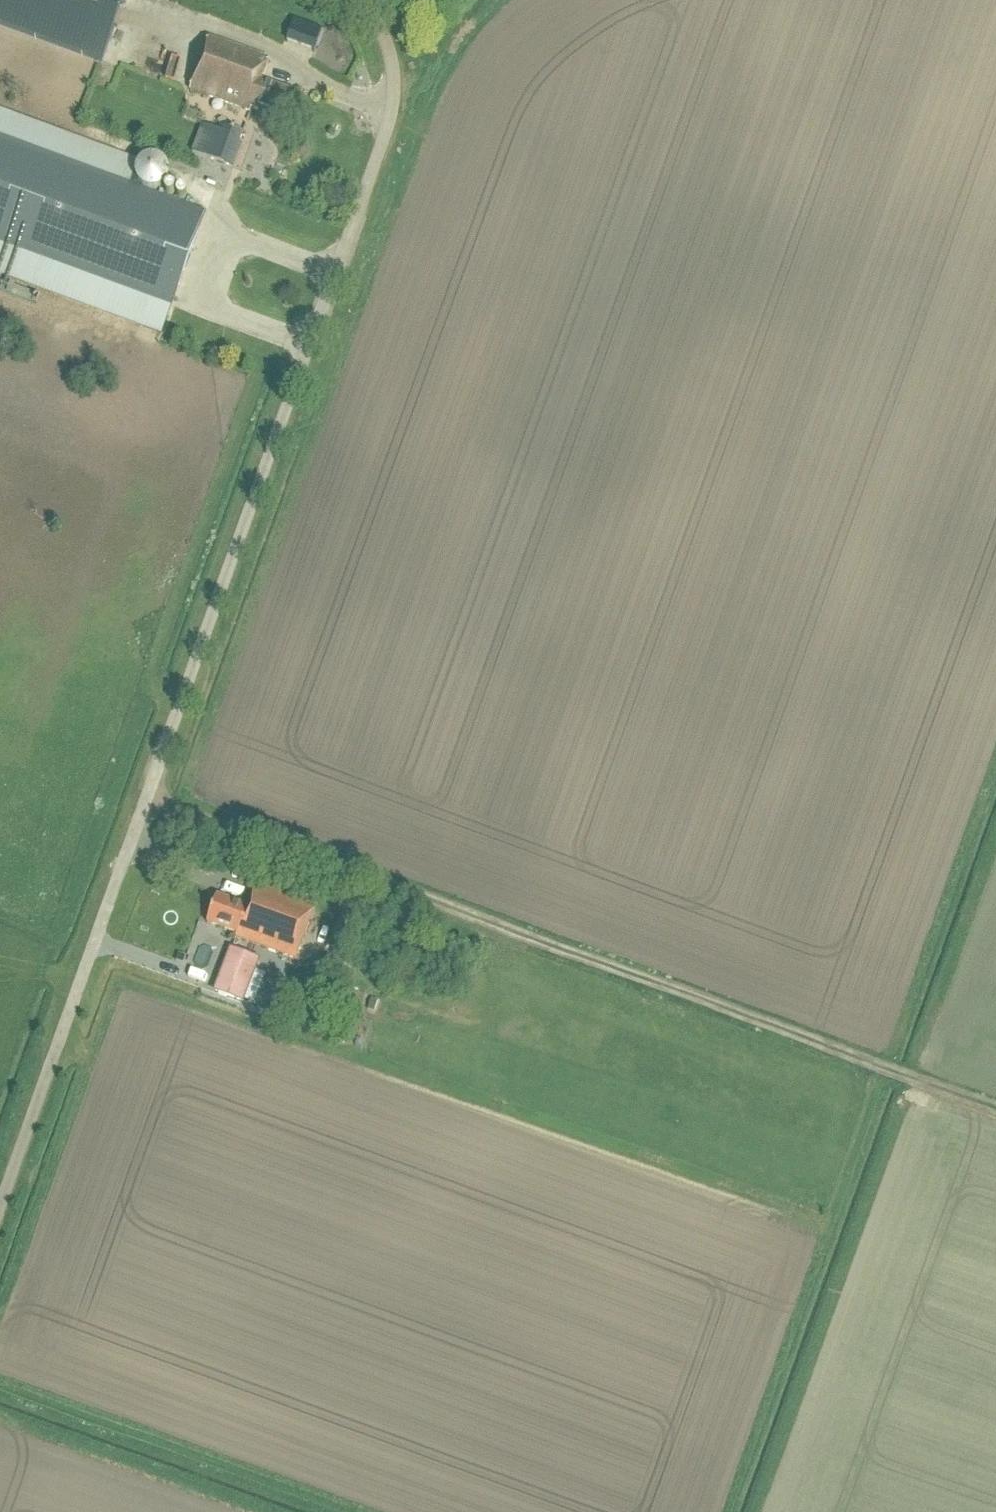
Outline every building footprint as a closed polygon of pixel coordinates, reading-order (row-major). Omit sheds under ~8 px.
[(99,71),(126,0),(0,0),(0,32),(99,71)] [(283,122),(293,94),(262,83),(270,62),(210,40),(191,93),(251,115),(253,111),(283,122)] [(234,169),(246,134),(219,125),(207,160),(234,169)] [(170,315),(173,307),(175,301),(176,298),(178,293),(196,245),(207,214),(202,213),(131,186),(0,138),(0,243),(157,301),(154,309),(148,327),(163,333),(164,333),(170,315)] [(39,301),(42,290),(17,285),(14,296),(39,301)] [(97,307),(101,297),(75,288),(71,298),(97,307)] [(316,910),(256,888),(248,910),(218,899),(208,926),(238,937),(237,941),(297,963),(316,910)] [(260,960),(228,949),(212,993),(243,1004),(244,1004),(255,973),(260,960)] [(208,995),(220,961),(201,955),(189,988),(208,995)] [(186,959),(179,957),(176,965),(183,968),(186,959)]
